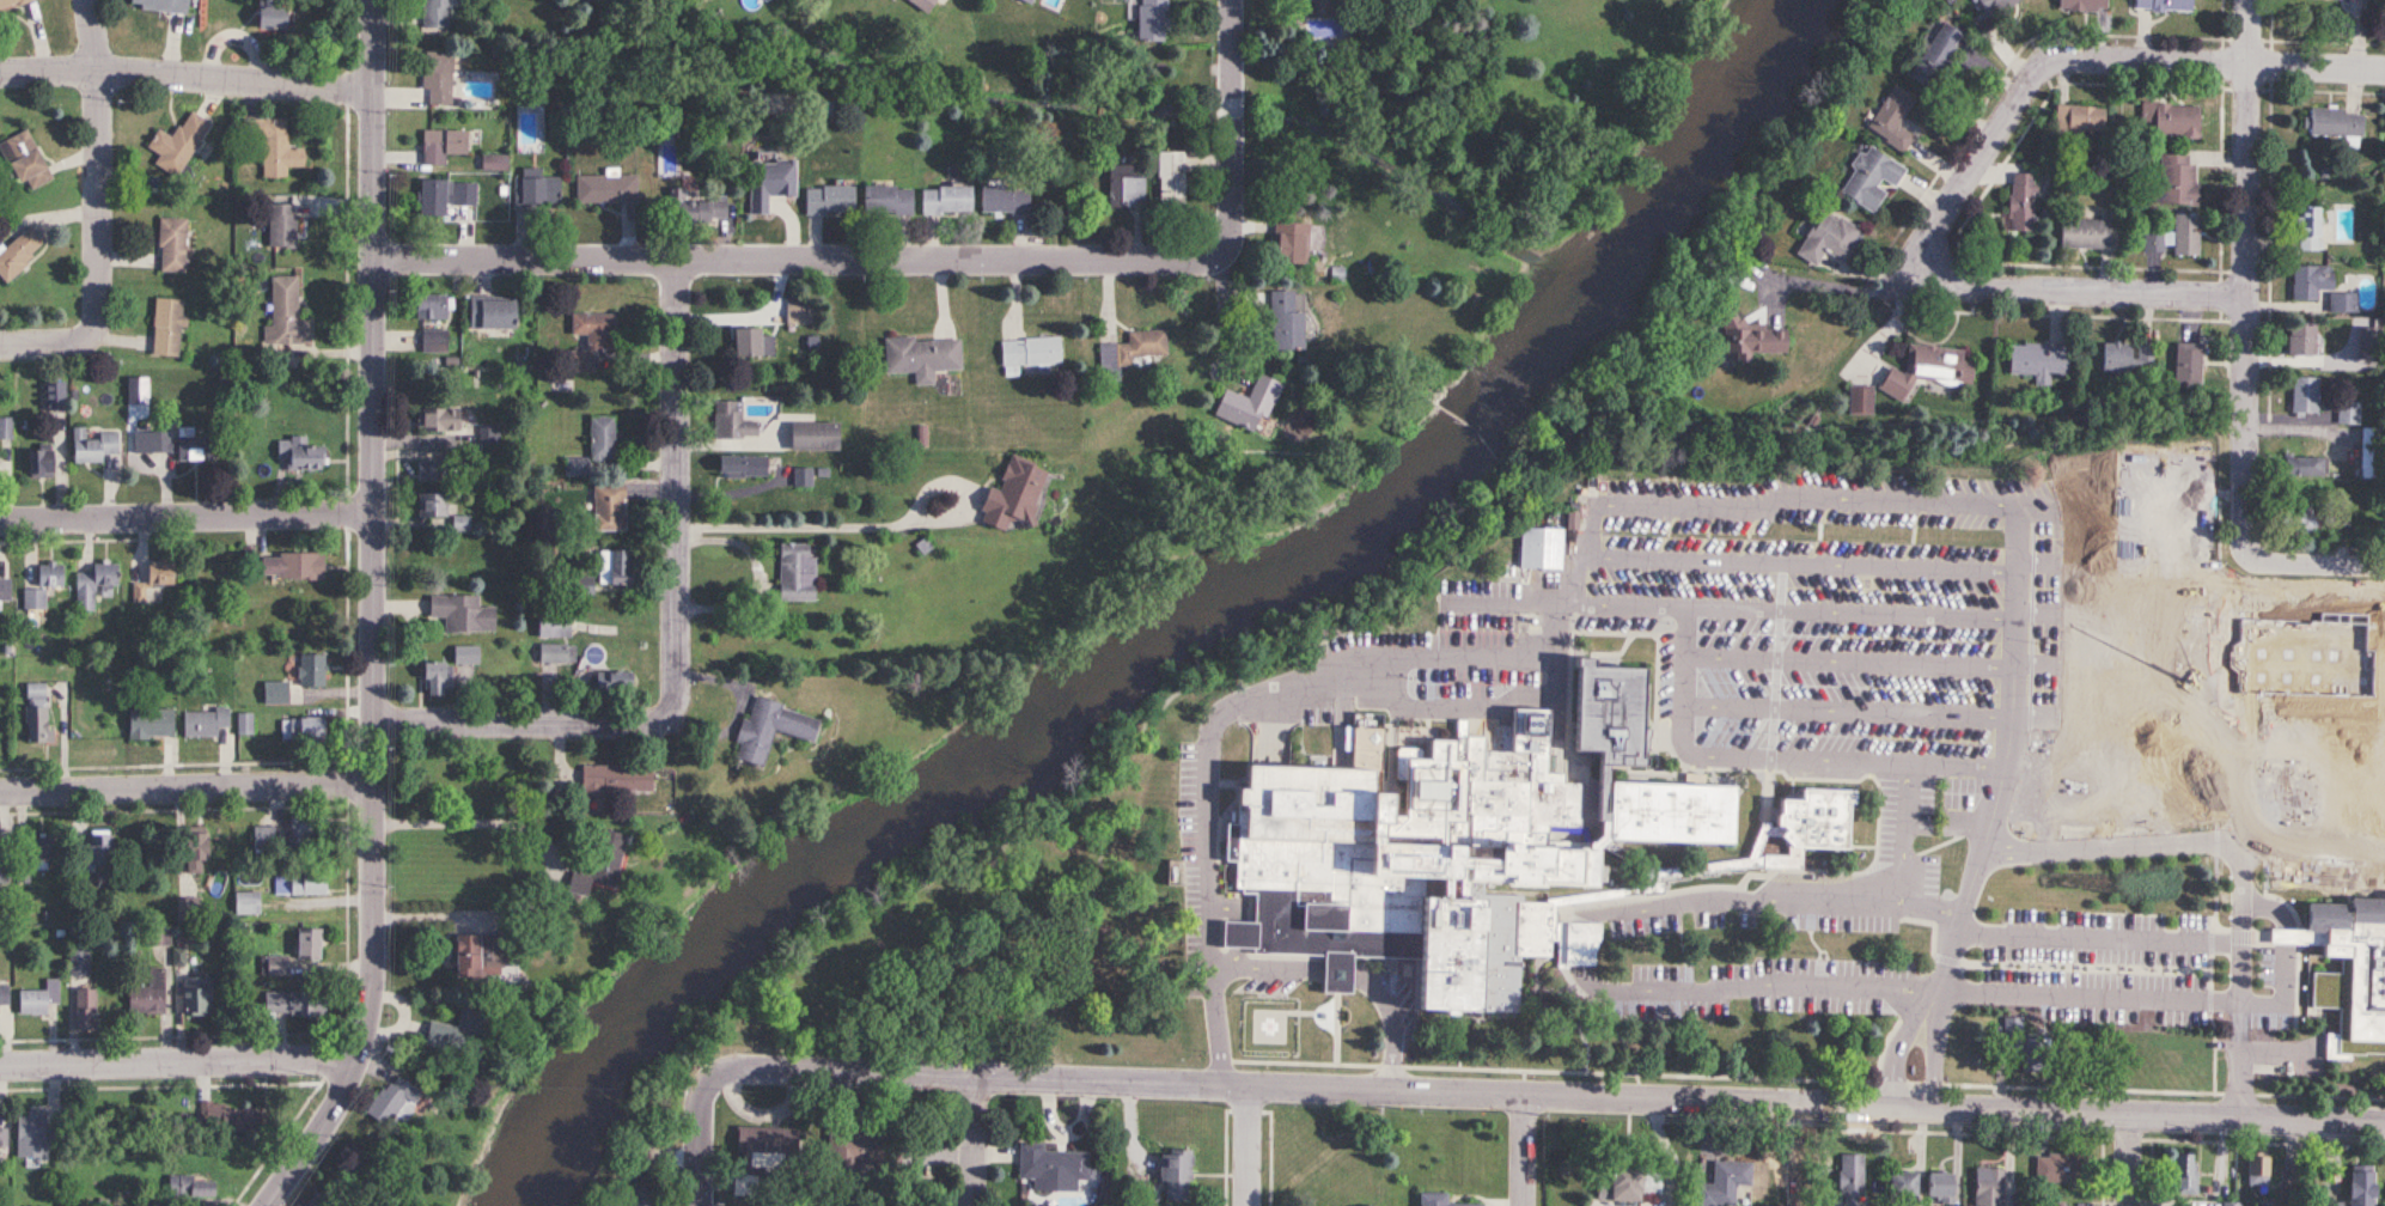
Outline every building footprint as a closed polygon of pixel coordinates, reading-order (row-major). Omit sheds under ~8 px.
[(32,0),(0,0),(0,9),(32,0)] [(185,13),(186,0),(126,0),(125,7),(185,13)] [(423,29),(447,29),(447,0),(423,0),(423,29)] [(933,0),(904,0),(925,13),(933,0)] [(1165,42),(1165,0),(1137,0),(1136,41),(1165,42)] [(1311,14),(1361,12),(1361,0),(1310,0),(1311,14)] [(1984,16),(2022,0),(1977,0),(1984,16)] [(2058,9),(2105,10),(2105,0),(2058,0),(2058,9)] [(2192,11),(2192,0),(2135,0),(2135,9),(2192,11)] [(287,6),(254,6),(254,29),(287,29),(287,6)] [(1963,36),(1941,23),(1907,78),(1929,91),(1963,36)] [(450,105),(451,53),(423,53),(422,90),(429,90),(429,105),(450,105)] [(1913,138),(1897,127),(1915,100),(1893,85),(1864,128),(1902,154),(1913,138)] [(2199,104),(2140,104),(2140,137),(2199,138),(2199,104)] [(2103,106),(2054,106),(2054,136),(2103,136),(2103,106)] [(153,164),(176,177),(209,123),(188,111),(172,138),(156,129),(145,147),(158,155),(153,164)] [(2364,111),(2309,111),(2309,137),(2364,137),(2364,111)] [(303,147),(286,148),(286,119),(242,120),(242,150),(261,149),(261,171),(303,170),(303,147)] [(25,130),(0,143),(0,151),(18,187),(25,183),(30,191),(51,179),(25,130)] [(422,165),(444,165),(444,154),(465,154),(465,132),(422,132),(422,165)] [(1873,215),(1886,194),(1878,188),(1882,181),(1894,189),(1905,170),(1866,146),(1837,192),(1873,215)] [(1158,152),(1158,210),(1184,210),(1184,152),(1158,152)] [(2159,205),(2197,205),(2197,155),(2159,155),(2159,205)] [(793,160),(747,160),(747,214),(766,214),(766,196),(793,196),(793,160)] [(1136,208),(1136,202),(1145,202),(1145,178),(1134,178),(1135,166),(1109,166),(1109,208),(1136,208)] [(2033,174),(2010,174),(2010,232),(2032,232),(2033,174)] [(636,176),(575,176),(575,204),(636,204),(636,176)] [(558,178),(517,178),(517,207),(558,207),(558,178)] [(419,217),(445,217),(445,206),(476,206),(476,181),(419,181),(419,217)] [(971,186),(921,186),(921,214),(971,214),(971,186)] [(855,187),(804,187),(804,215),(855,215),(855,187)] [(911,187),(862,187),(862,215),(911,215),(911,187)] [(980,214),(1028,214),(1028,187),(980,187),(980,214)] [(682,189),(666,189),(666,224),(726,224),(726,199),(683,199),(682,189)] [(295,248),(295,204),(267,204),(267,248),(295,248)] [(2322,208),(2297,208),(2297,251),(2322,251),(2322,208)] [(1796,256),(1816,267),(1823,252),(1845,264),(1863,232),(1821,209),(1796,256)] [(2101,220),(2061,220),(2061,249),(2110,249),(2110,212),(2101,212),(2101,220)] [(2198,215),(2173,215),(2173,256),(2198,256),(2198,215)] [(158,218),(158,272),(185,272),(185,218),(158,218)] [(47,245),(28,225),(0,253),(0,277),(7,284),(47,245)] [(1322,225),(1273,225),(1273,265),(1305,265),(1305,252),(1322,252),(1322,225)] [(2145,232),(2145,254),(2163,254),(2163,232),(2145,232)] [(2317,302),(2317,289),(2333,289),(2333,266),(2292,266),(2292,302),(2317,302)] [(270,326),(263,326),(263,344),(308,343),(308,320),(297,320),(297,276),(270,277),(270,326)] [(1268,293),(1269,350),(1302,349),(1300,292),(1268,293)] [(2356,313),(2356,294),(2330,294),(2330,313),(2356,313)] [(413,319),(446,319),(447,295),(414,295),(413,319)] [(513,329),(513,297),(469,297),(469,329),(513,329)] [(151,356),(179,358),(183,300),(154,299),(151,356)] [(811,324),(810,304),(786,304),(786,324),(811,324)] [(1750,353),(1788,353),(1788,325),(1735,325),(1735,310),(1722,310),(1722,353),(1737,353),(1737,363),(1750,363),(1750,353)] [(614,314),(571,314),(571,336),(586,336),(586,351),(569,351),(569,372),(593,372),(593,352),(614,352),(614,314)] [(2288,322),(2288,355),(2316,355),(2316,322),(2288,322)] [(2359,360),(2379,360),(2379,328),(2359,328),(2359,360)] [(422,352),(449,352),(449,330),(422,330),(422,352)] [(1126,332),(1127,344),(1101,344),(1101,368),(1132,367),(1131,357),(1165,356),(1165,331),(1126,332)] [(884,340),(885,374),(914,373),(914,386),(932,385),(931,371),(960,370),(959,337),(884,340)] [(1061,337),(1000,339),(1001,367),(1061,365),(1061,337)] [(2202,387),(2202,343),(2176,343),(2176,387),(2202,387)] [(1964,350),(1909,344),(1905,373),(1900,373),(1889,367),(1880,387),(1879,391),(1903,402),(1915,378),(1932,380),(1939,383),(1971,387),(1974,364),(1963,359),(1964,350)] [(2052,386),(2052,375),(2069,375),(2070,345),(2010,344),(2010,375),(2036,375),(2036,386),(2052,386)] [(2104,372),(2155,372),(2155,344),(2104,344),(2104,372)] [(1222,389),(1211,416),(1256,435),(1278,384),(1256,374),(1245,399),(1222,389)] [(2292,377),(2292,414),(2319,414),(2319,377),(2292,377)] [(65,410),(65,383),(43,383),(43,410),(65,410)] [(1872,414),(1872,388),(1849,388),(1849,414),(1872,414)] [(714,439),(756,439),(756,422),(741,422),(741,401),(714,401),(714,439)] [(2338,424),(2360,424),(2360,403),(2338,403),(2338,424)] [(459,407),(418,407),(418,432),(459,432),(459,407)] [(614,416),(590,416),(590,461),(614,461),(614,416)] [(839,423),(789,423),(789,451),(839,451),(839,423)] [(71,464),(103,464),(103,456),(120,456),(120,432),(98,432),(98,440),(85,440),(85,428),(71,428),(71,464)] [(172,428),(135,428),(135,454),(175,453),(175,462),(212,461),(211,428),(172,428)] [(2363,481),(2376,481),(2376,429),(2363,429),(2363,481)] [(324,447),(306,447),(306,436),(278,437),(278,460),(285,460),(286,472),(324,471),(324,447)] [(50,447),(26,447),(26,477),(50,477),(50,447)] [(2323,475),(2323,455),(2283,455),(2283,475),(2323,475)] [(1044,469),(1006,456),(994,491),(985,488),(974,523),(1001,532),(1004,521),(1024,528),(1044,469)] [(765,457),(716,457),(716,478),(765,478),(765,457)] [(447,461),(418,461),(418,480),(447,480),(447,461)] [(794,488),(813,488),(813,468),(794,468),(794,488)] [(625,532),(625,484),(594,484),(594,532),(625,532)] [(445,517),(445,493),(417,493),(417,517),(445,517)] [(2337,525),(2348,525),(2348,499),(2337,499),(2337,525)] [(2313,534),(2313,506),(2280,506),(2280,534),(2313,534)] [(470,530),(470,516),(452,516),(452,530),(470,530)] [(1562,529),(1520,529),(1520,570),(1562,570),(1562,529)] [(779,545),(779,602),(813,602),(813,545),(779,545)] [(599,551),(599,586),(629,586),(629,551),(599,551)] [(322,555),(261,554),(260,579),(321,579),(322,555)] [(133,585),(133,604),(148,603),(148,587),(175,586),(175,561),(145,562),(145,584),(133,585)] [(64,564),(35,564),(35,605),(45,605),(45,588),(64,588),(64,564)] [(94,613),(94,589),(115,589),(115,565),(92,565),(92,574),(75,574),(75,613),(94,613)] [(593,578),(576,578),(576,595),(593,595),(593,578)] [(479,596),(428,596),(428,618),(444,618),(444,633),(495,633),(495,607),(479,607),(479,596)] [(570,638),(570,610),(538,610),(538,638),(570,638)] [(573,645),(540,645),(540,673),(573,673),(573,645)] [(480,646),(453,646),(453,665),(480,665),(480,646)] [(298,688),(325,688),(325,656),(298,656),(298,688)] [(422,663),(422,695),(451,695),(451,663),(422,663)] [(1547,709),(1511,707),(1508,760),(1455,718),(1454,739),(1402,753),(1369,714),(1355,713),(1352,767),(1233,760),(1228,844),(1250,920),(1220,919),(1219,947),(1323,954),(1321,991),(1350,993),(1352,955),(1410,958),(1407,1007),(1488,1011),(1553,929),(1554,911),(1729,862),(1734,784),(1643,768),(1649,669),(1558,664),(1606,833),(1584,840),(1547,709)] [(631,673),(593,673),(593,694),(631,694),(631,673)] [(289,683),(263,683),(263,705),(289,705),(289,683)] [(24,705),(25,744),(49,744),(48,684),(25,684),(25,705),(24,705)] [(769,732),(808,744),(815,720),(749,699),(730,760),(758,769),(769,732)] [(127,739),(174,739),(174,710),(127,710),(127,739)] [(216,738),(216,728),(228,728),(228,712),(183,712),(183,738),(216,738)] [(253,734),(252,715),(238,715),(238,735),(253,734)] [(324,719),(281,719),(281,739),(324,739),(324,719)] [(643,796),(643,766),(581,766),(581,796),(643,796)] [(1797,798),(1778,798),(1778,828),(1799,828),(1799,846),(1850,848),(1851,788),(1797,786),(1797,798)] [(316,842),(316,814),(290,814),(290,842),(316,842)] [(276,849),(276,827),(252,827),(252,849),(276,849)] [(607,890),(622,837),(594,829),(581,875),(568,871),(562,892),(582,898),(586,884),(607,890)] [(86,883),(111,883),(111,835),(86,835),(86,883)] [(28,870),(47,870),(47,836),(28,836),(28,870)] [(326,895),(326,874),(281,874),(281,895),(326,895)] [(234,892),(234,915),(260,915),(260,892),(234,892)] [(2353,1060),(2354,1057),(2384,1057),(2384,896),(2348,897),(2347,902),(2304,903),(2304,929),(2270,929),(2270,945),(2307,944),(2309,1018),(2325,1022),(2325,1061),(2353,1060)] [(199,898),(178,898),(178,918),(199,918),(199,898)] [(1596,964),(1596,923),(1564,923),(1564,964),(1596,964)] [(320,928),(295,928),(295,958),(320,958),(320,928)] [(450,933),(450,977),(473,977),(473,959),(492,959),(492,933),(450,933)] [(89,948),(68,948),(68,974),(89,974),(89,948)] [(262,974),(286,974),(286,955),(262,955),(262,974)] [(148,986),(126,986),(126,1012),(163,1012),(163,967),(148,967),(148,986)] [(209,976),(181,976),(181,1014),(209,1014),(209,976)] [(59,977),(44,977),(44,989),(17,989),(17,1014),(47,1014),(47,1003),(59,1003),(59,977)] [(8,1004),(8,986),(0,986),(0,1004),(8,1004)] [(94,987),(73,987),(73,1027),(94,1027),(94,987)] [(264,991),(264,1014),(324,1014),(324,991),(264,991)] [(451,1027),(422,1019),(416,1039),(471,1053),(482,1009),(457,1003),(451,1027)] [(2002,1018),(2003,1056),(2022,1055),(2022,1065),(2036,1065),(2035,1045),(2024,1045),(2023,1017),(2002,1018)] [(2194,1047),(2152,1047),(2152,1072),(2194,1072),(2194,1047)] [(388,1131),(418,1093),(392,1073),(362,1111),(388,1131)] [(257,1106),(198,1103),(197,1127),(256,1130),(257,1106)] [(46,1156),(46,1114),(14,1114),(14,1156),(46,1156)] [(881,1133),(845,1132),(845,1126),(829,1125),(827,1186),(858,1187),(859,1165),(880,1166),(881,1133)] [(737,1126),(736,1163),(786,1165),(787,1127),(737,1126)] [(1044,1152),(1044,1143),(1019,1143),(1019,1178),(1035,1178),(1035,1192),(1078,1192),(1078,1180),(1089,1180),(1089,1152),(1044,1152)] [(1162,1201),(1191,1201),(1191,1150),(1162,1150),(1162,1201)] [(2197,1153),(2175,1153),(2175,1195),(2197,1195),(2197,1153)] [(1839,1154),(1839,1205),(1864,1205),(1864,1154),(1839,1154)] [(2076,1183),(2076,1154),(2036,1154),(2036,1183),(2076,1183)] [(2247,1186),(2268,1186),(2268,1155),(2247,1155),(2247,1186)] [(1695,1205),(1727,1205),(1734,1205),(1735,1185),(1751,1186),(1752,1162),(1713,1161),(1712,1184),(1695,1183),(1695,1205)] [(2373,1165),(2348,1165),(2348,1205),(2373,1205),(2373,1165)] [(1640,1200),(1640,1192),(1661,1193),(1661,1168),(1609,1167),(1608,1185),(1596,1185),(1596,1199),(1640,1200)] [(1975,1167),(1974,1205),(2003,1205),(2004,1168),(1975,1167)] [(1915,1171),(1886,1171),(1886,1198),(1915,1198),(1915,1171)] [(1953,1172),(1926,1172),(1926,1203),(1953,1203),(1953,1172)] [(166,1196),(212,1196),(212,1175),(166,1175),(166,1196)] [(1447,1193),(1420,1192),(1419,1205),(1482,1205),(1482,1204),(1447,1203),(1447,1193)] [(2083,1194),(2051,1194),(2051,1205),(2083,1205),(2083,1194)]
